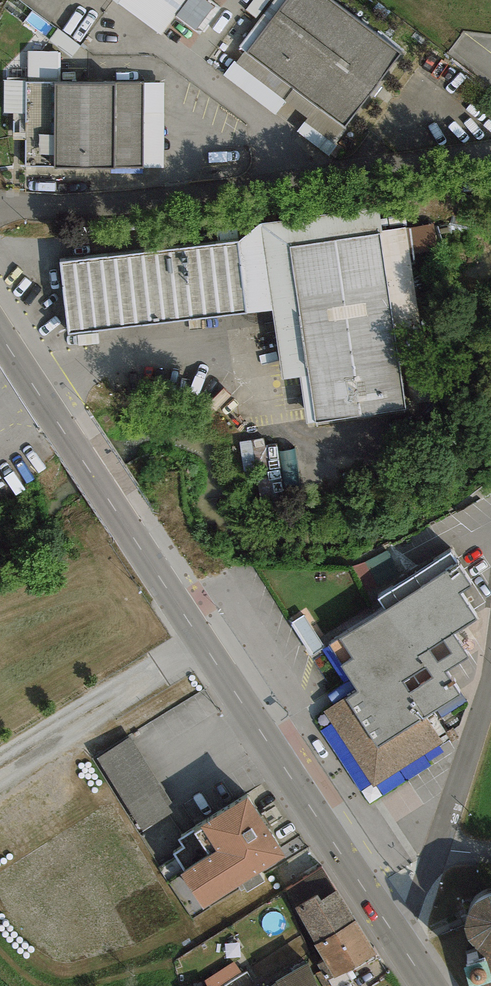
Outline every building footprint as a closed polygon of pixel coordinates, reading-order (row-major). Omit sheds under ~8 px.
[(160,34),(175,15),(195,30),(214,7),(205,0),(114,0),(160,34)] [(345,128),(247,53),(287,0),(275,0),(239,46),(245,51),(237,63),(233,61),(224,75),(327,154),(345,128)] [(331,0),(287,0),(247,53),(345,128),(402,54),(331,0)] [(31,77),(61,76),(60,48),(30,49),(31,77)] [(10,75),(28,74),(28,58),(10,59),(10,75)] [(164,82),(25,81),(25,166),(164,167),(164,82)] [(283,381),(303,378),(285,249),(376,237),(394,366),(428,362),(406,228),(382,231),(379,207),(261,223),(239,241),(246,314),(273,309),(283,381)] [(414,250),(439,249),(437,223),(413,225),(414,250)] [(376,237),(285,249),(303,378),(309,425),(400,413),(394,366),(376,237)] [(70,335),(246,314),(239,241),(61,263),(70,335)] [(363,576),(396,564),(390,548),(357,560),(363,576)] [(472,586),(450,553),(378,599),(386,610),(330,646),(343,666),(342,667),(356,691),(324,711),(373,788),(443,743),(426,717),(460,696),(445,672),(468,657),(454,635),(476,620),(459,594),(472,586)] [(178,811),(132,737),(96,759),(141,833),(178,811)] [(286,858),(247,797),(179,840),(183,848),(173,854),(185,872),(181,875),(203,910),(286,858)] [(321,901),(336,892),(322,868),(286,892),(295,909),(318,896),(321,901)] [(356,920),(336,892),(321,901),(318,896),(295,909),(317,945),(356,920)] [(490,897),(485,899),(478,902),(471,909),(468,915),(465,923),(465,930),(467,937),(470,943),(474,947),(479,952),(483,955),(486,959),(464,965),(469,985),(480,985),(483,985),(490,985),(490,897)] [(377,953),(358,919),(356,920),(317,945),(314,947),(334,978),(377,953)] [(235,961),(204,980),(206,985),(218,985),(241,972),(235,961)] [(273,985),(319,985),(308,962),(273,985)]
